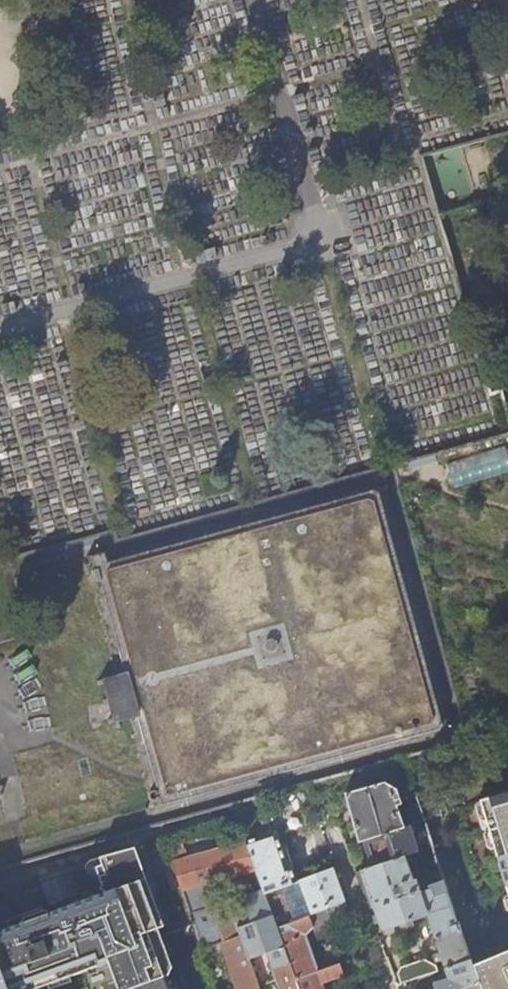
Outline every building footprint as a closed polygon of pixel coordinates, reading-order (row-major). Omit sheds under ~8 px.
[(507,31),(507,0),(499,0),(507,31)] [(447,462),(455,488),(507,472),(507,449),(507,445),(447,462)] [(266,664),(269,663),(272,662),(274,660),(274,657),(274,654),(273,651),(270,649),(267,648),(264,649),(262,650),(260,653),(259,656),(259,659),(261,661),(263,663),(266,664)] [(111,703),(113,711),(117,710),(115,702),(121,701),(120,696),(126,694),(122,680),(116,682),(114,677),(121,675),(117,659),(110,661),(108,656),(103,658),(101,650),(97,652),(99,659),(92,661),(93,665),(100,664),(104,679),(97,681),(99,686),(105,686),(109,698),(103,700),(104,705),(111,703)] [(346,794),(360,840),(363,839),(405,827),(391,787),(385,784),(379,766),(361,771),(363,778),(366,789),(346,794)] [(478,801),(507,900),(507,792),(478,801)] [(410,809),(415,824),(424,822),(418,803),(410,805),(410,809)] [(280,830),(282,836),(304,830),(296,805),(274,811),(280,830)] [(415,855),(406,827),(405,827),(363,839),(373,868),(403,859),(415,855)] [(282,836),(280,830),(243,842),(263,896),(296,882),(292,871),(293,871),(282,836)] [(263,896),(243,842),(188,859),(170,863),(196,932),(202,951),(194,954),(208,988),(226,988),(235,986),(236,988),(258,988),(237,930),(271,916),(263,896)] [(170,863),(166,853),(164,848),(0,902),(0,969),(7,988),(142,988),(175,967),(174,965),(178,963),(177,958),(175,953),(172,949),(169,950),(166,944),(196,932),(170,863)] [(188,859),(185,849),(166,853),(170,863),(188,859)] [(413,922),(428,917),(422,896),(423,896),(417,880),(411,882),(403,859),(361,872),(370,898),(372,905),(374,909),(381,930),(397,926),(398,927),(413,923),(413,922)] [(296,882),(263,896),(271,916),(276,929),(345,902),(336,879),(334,874),(333,868),(296,882)] [(422,896),(428,917),(429,916),(445,969),(470,963),(445,885),(430,889),(431,893),(423,896),(422,896)] [(345,902),(276,929),(295,981),(317,973),(305,938),(313,929),(317,939),(353,927),(350,917),(345,902)] [(295,981),(276,929),(271,916),(237,930),(258,988),(298,988),(295,981)] [(471,967),(478,987),(479,988),(507,988),(507,951),(471,967)] [(470,963),(445,969),(446,970),(429,975),(407,983),(396,986),(397,988),(471,988),(478,987),(471,967),(470,963)] [(403,970),(407,983),(429,975),(425,963),(403,970)] [(321,983),(328,983),(344,977),(339,965),(317,973),(295,981),(298,988),(323,988),(321,983)] [(176,986),(178,975),(175,967),(142,988),(177,988),(176,986)]
